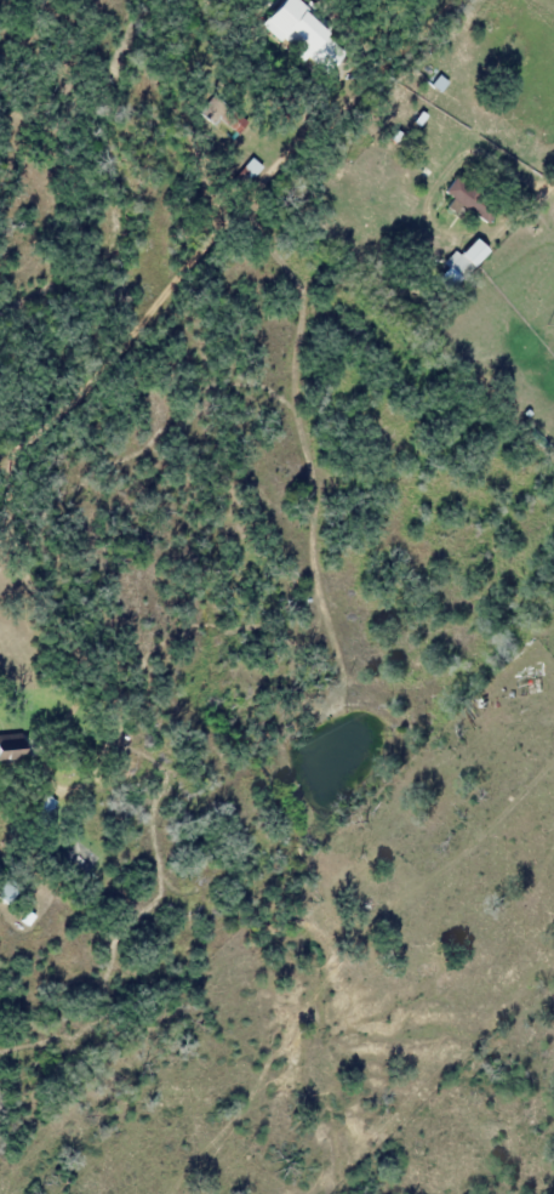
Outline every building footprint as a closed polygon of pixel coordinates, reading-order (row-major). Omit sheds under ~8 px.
[(369,53),(307,2),(304,8),(293,0),(280,0),(270,12),(289,29),(282,36),(341,86),(369,53)] [(430,86),(438,76),(449,84),(441,93),(430,86)] [(251,159),(261,169),(249,182),(238,172),(251,159)] [(444,209),(457,217),(463,207),(486,226),(499,205),(456,175),(444,194),(451,200),(444,209)] [(455,251),(457,255),(458,254),(472,267),(455,286),(434,269),(455,251)] [(520,681),(522,698),(542,694),(541,677),(520,681)] [(19,767),(0,768),(0,746),(18,746),(19,767)] [(44,790),(57,801),(45,818),(32,806),(44,790)] [(27,911),(38,919),(28,927),(18,922),(27,911)]
